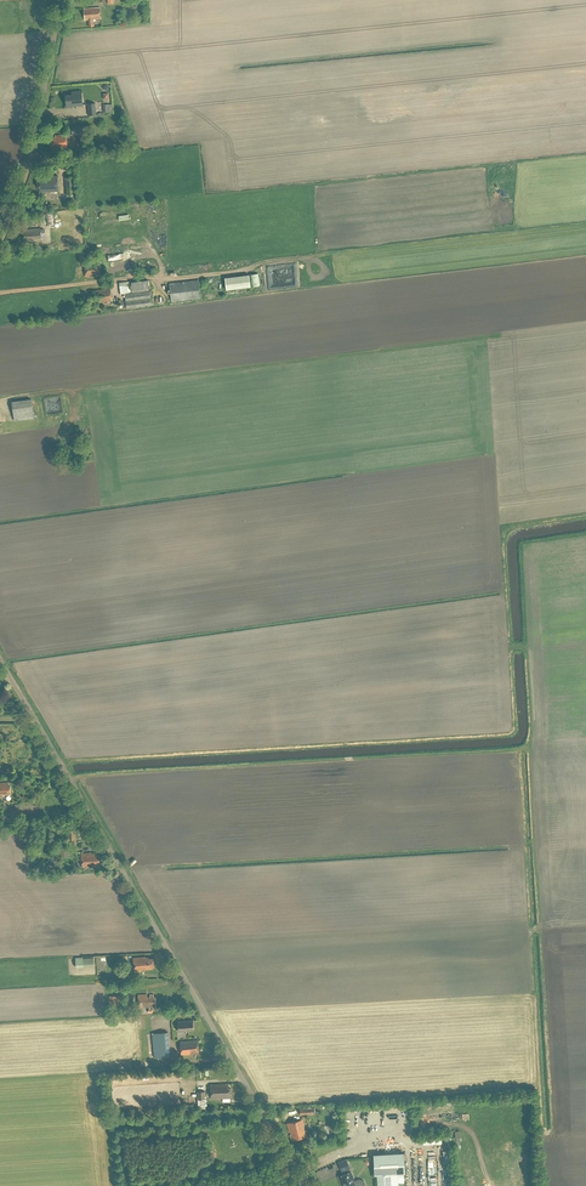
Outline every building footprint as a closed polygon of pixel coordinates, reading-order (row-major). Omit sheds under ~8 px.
[(100,7),(84,8),(84,20),(88,19),(89,26),(94,26),(94,19),(101,18),(100,7)] [(65,95),(67,107),(83,105),(82,91),(71,91),(72,94),(65,95)] [(96,103),(88,104),(89,116),(97,115),(96,103)] [(83,134),(83,125),(72,126),(72,135),(83,134)] [(51,138),(52,149),(67,148),(65,134),(55,135),(56,137),(51,138)] [(40,187),(40,191),(58,190),(58,175),(38,176),(39,188),(40,187)] [(74,185),(74,178),(66,178),(66,185),(67,185),(67,195),(74,195),(73,185),(74,185)] [(41,228),(23,229),(24,238),(26,238),(26,241),(42,240),(41,228)] [(100,276),(99,262),(84,263),(86,277),(100,276)] [(249,274),(251,286),(260,285),(259,273),(249,274)] [(250,287),(249,274),(225,277),(226,290),(250,287)] [(151,306),(148,280),(131,282),(132,293),(130,281),(119,282),(121,294),(125,294),(126,309),(151,306)] [(201,298),(198,280),(169,283),(171,302),(201,298)] [(111,288),(93,290),(94,303),(112,301),(111,288)] [(34,418),(32,399),(12,401),(14,420),(34,418)] [(9,785),(9,783),(0,783),(0,796),(11,795),(10,785),(9,785)] [(76,830),(68,830),(68,845),(76,845),(76,830)] [(98,854),(98,852),(82,853),(83,866),(87,866),(87,867),(100,866),(99,854),(98,854)] [(94,966),(93,957),(75,958),(76,967),(94,966)] [(152,968),(152,967),(154,967),(153,959),(149,959),(149,958),(146,958),(146,957),(133,958),(134,971),(145,970),(145,969),(152,968)] [(156,996),(154,996),(154,994),(150,994),(150,996),(147,996),(147,994),(138,995),(139,1007),(156,1007),(156,996)] [(120,1004),(120,995),(109,996),(109,1008),(117,1008),(116,1004),(120,1004)] [(194,1029),(193,1019),(178,1021),(178,1031),(189,1030),(189,1029),(194,1029)] [(170,1056),(168,1031),(147,1033),(149,1058),(170,1056)] [(199,1053),(197,1039),(180,1041),(181,1055),(199,1053)] [(231,1087),(229,1087),(229,1083),(211,1084),(211,1098),(231,1097),(231,1087)] [(205,1099),(205,1091),(197,1091),(198,1099),(198,1106),(200,1106),(205,1106),(205,1099)] [(314,1106),(300,1107),(300,1114),(314,1113),(314,1106)] [(288,1122),(292,1139),(306,1136),(303,1119),(288,1122)] [(404,1152),(373,1153),(374,1174),(377,1174),(396,1173),(405,1172),(404,1152)] [(342,1171),(350,1168),(346,1159),(338,1162),(342,1171)] [(365,1185),(366,1185),(364,1180),(359,1178),(354,1180),(351,1171),(338,1176),(342,1185),(366,1185),(365,1185)] [(396,1173),(377,1174),(378,1185),(396,1185),(396,1173)]
